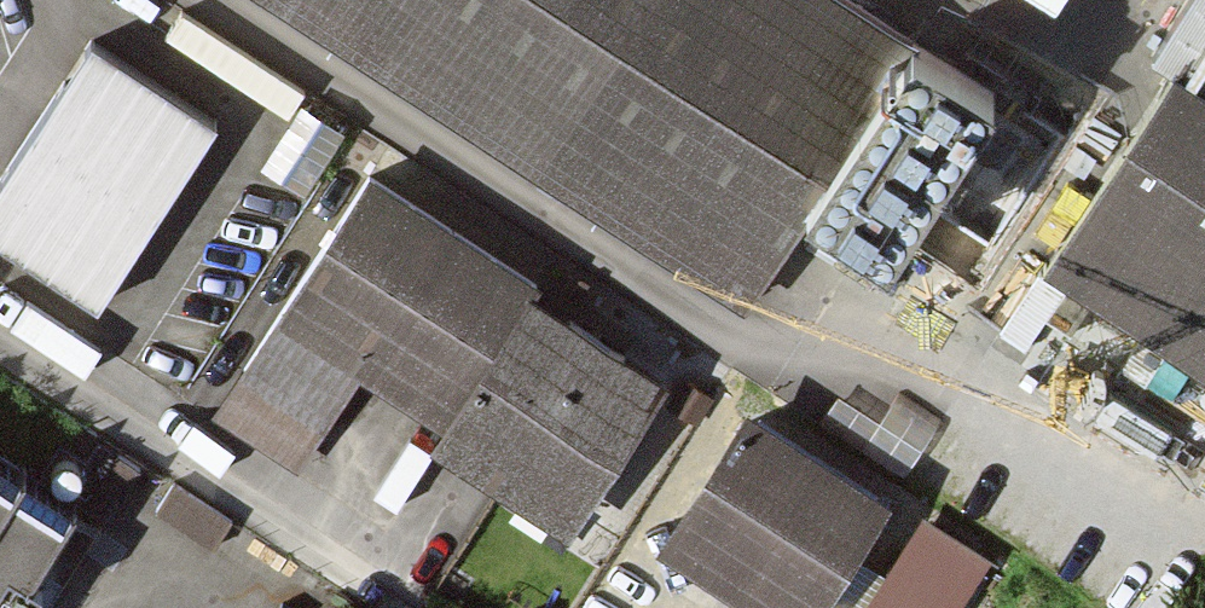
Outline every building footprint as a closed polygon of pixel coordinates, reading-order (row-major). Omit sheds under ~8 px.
[(743,316),(916,48),(842,0),(252,0),(743,316)] [(1064,17),(1075,0),(1037,0),(1064,17)] [(241,126),(105,42),(0,210),(0,239),(122,315),(241,126)] [(1059,279),(1204,372),(1204,50),(1059,279)] [(549,288),(377,182),(224,425),(309,478),(370,381),(458,436),(549,288)] [(688,374),(549,288),(458,436),(444,458),(583,544),(688,374)] [(765,411),(677,550),(770,607),(839,607),(907,501),(765,411)] [(96,515),(0,454),(0,607),(33,607),(96,515)]
